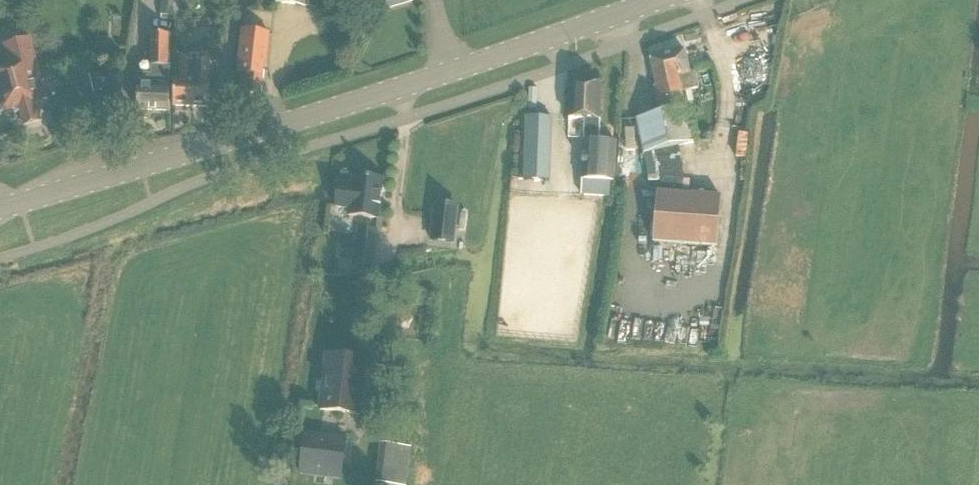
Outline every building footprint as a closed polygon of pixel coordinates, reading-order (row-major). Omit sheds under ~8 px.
[(160,15),(182,18),(184,0),(162,0),(160,15)] [(265,62),(266,62),(270,34),(242,30),(237,72),(242,73),(239,93),(261,95),(265,62)] [(137,110),(168,111),(170,75),(168,75),(169,34),(153,34),(152,75),(138,74),(137,110)] [(24,125),(40,120),(36,102),(47,99),(30,36),(5,44),(9,61),(0,64),(0,112),(14,108),(15,112),(20,111),(24,125)] [(657,85),(654,86),(660,113),(636,118),(644,153),(654,151),(655,156),(656,172),(658,172),(658,179),(660,179),(659,192),(684,193),(685,179),(684,179),(683,165),(679,145),(697,141),(685,91),(699,88),(695,72),(690,73),(685,51),(650,59),(657,85)] [(180,60),(179,80),(174,80),(173,106),(208,107),(209,81),(204,81),(204,61),(180,60)] [(583,139),(580,180),(615,182),(617,141),(599,140),(601,85),(570,88),(569,118),(584,118),(584,139),(583,139)] [(527,118),(526,179),(551,179),(552,118),(527,118)] [(755,146),(756,126),(744,126),(744,146),(755,146)] [(384,178),(352,174),(351,183),(338,182),(335,208),(348,210),(347,216),(380,220),(384,178)] [(721,196),(684,193),(659,192),(656,191),(653,241),(717,246),(721,196)] [(457,207),(435,205),(432,240),(453,242),(457,207)] [(378,229),(358,227),(357,239),(353,238),(350,264),(374,267),(378,229)] [(662,317),(662,335),(672,334),(672,316),(662,317)] [(366,360),(326,355),(320,409),(360,414),(366,360)] [(346,440),(303,436),(298,480),(341,484),(346,440)] [(384,443),(378,483),(390,484),(406,484),(411,447),(384,443)]
